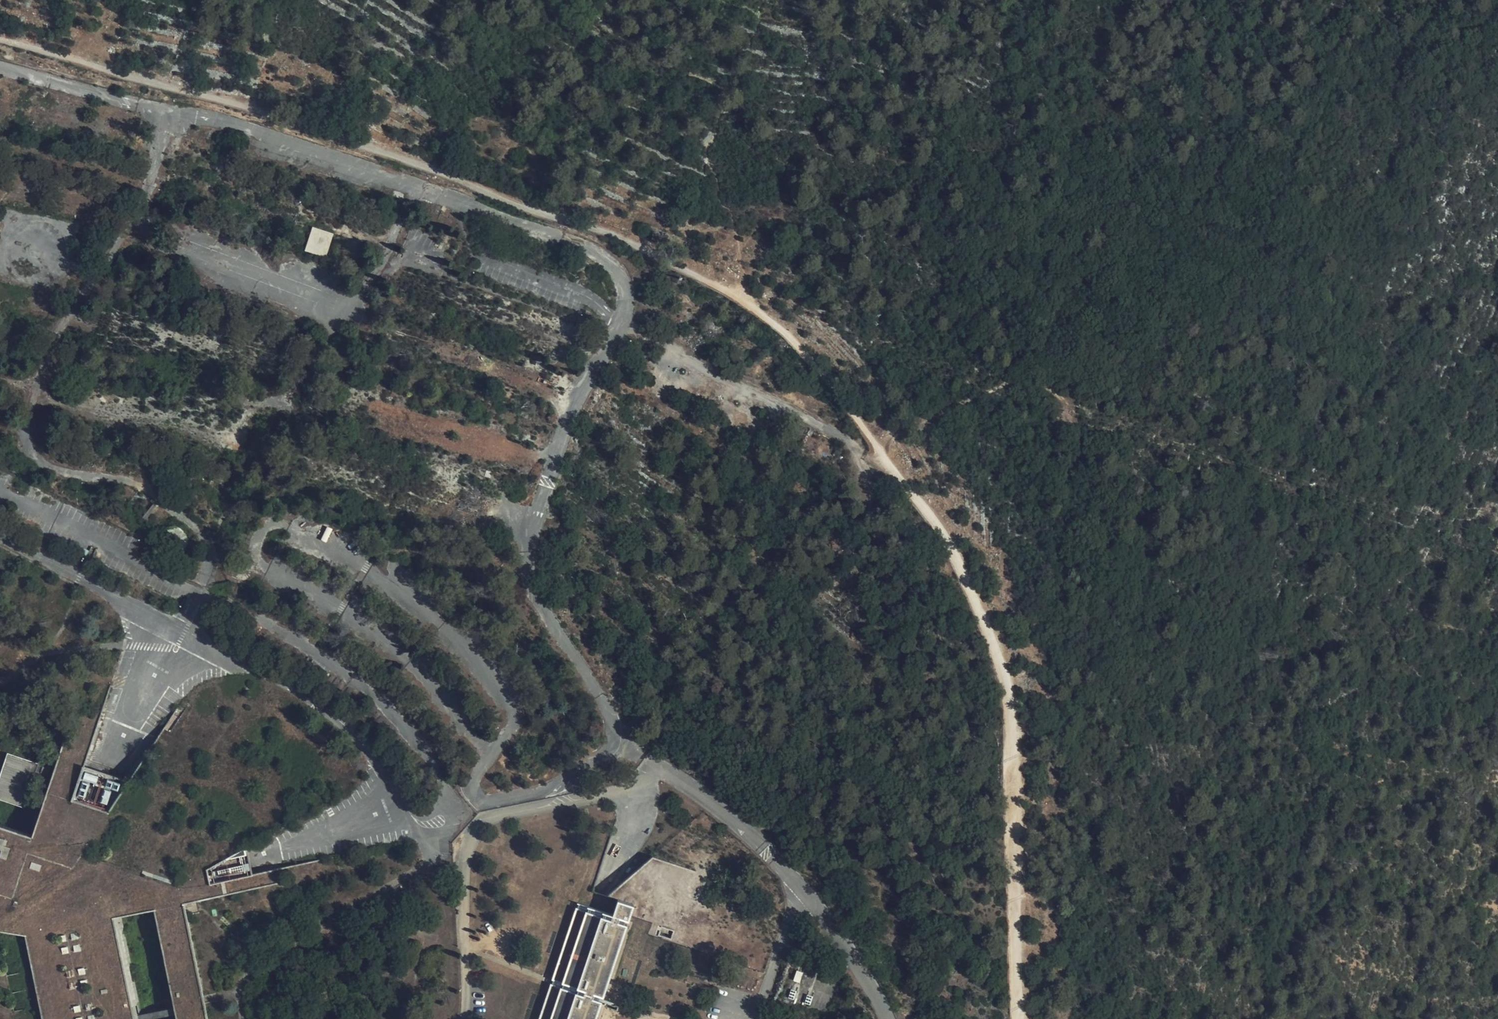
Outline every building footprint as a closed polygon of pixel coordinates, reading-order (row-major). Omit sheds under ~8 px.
[(307,250),(329,256),(335,231),(313,225),(307,250)] [(142,518),(145,521),(157,506),(154,503),(142,518)] [(26,938),(43,1018),(208,1018),(184,903),(255,888),(246,845),(255,841),(249,830),(134,782),(85,765),(96,731),(70,722),(32,834),(0,824),(0,934),(26,938)] [(11,803),(24,807),(35,778),(46,781),(53,760),(41,755),(38,763),(8,753),(0,777),(0,799),(11,803)] [(11,803),(0,799),(0,814),(7,817),(11,803)] [(261,882),(275,880),(274,870),(260,871),(261,882)] [(593,891),(588,906),(602,911),(607,896),(593,891)] [(634,905),(618,899),(613,914),(602,911),(588,906),(577,902),(552,980),(553,980),(552,984),(550,983),(538,1018),(595,1018),(602,1000),(599,999),(601,996),(603,997),(627,924),(626,923),(627,920),(628,920),(634,905)]
